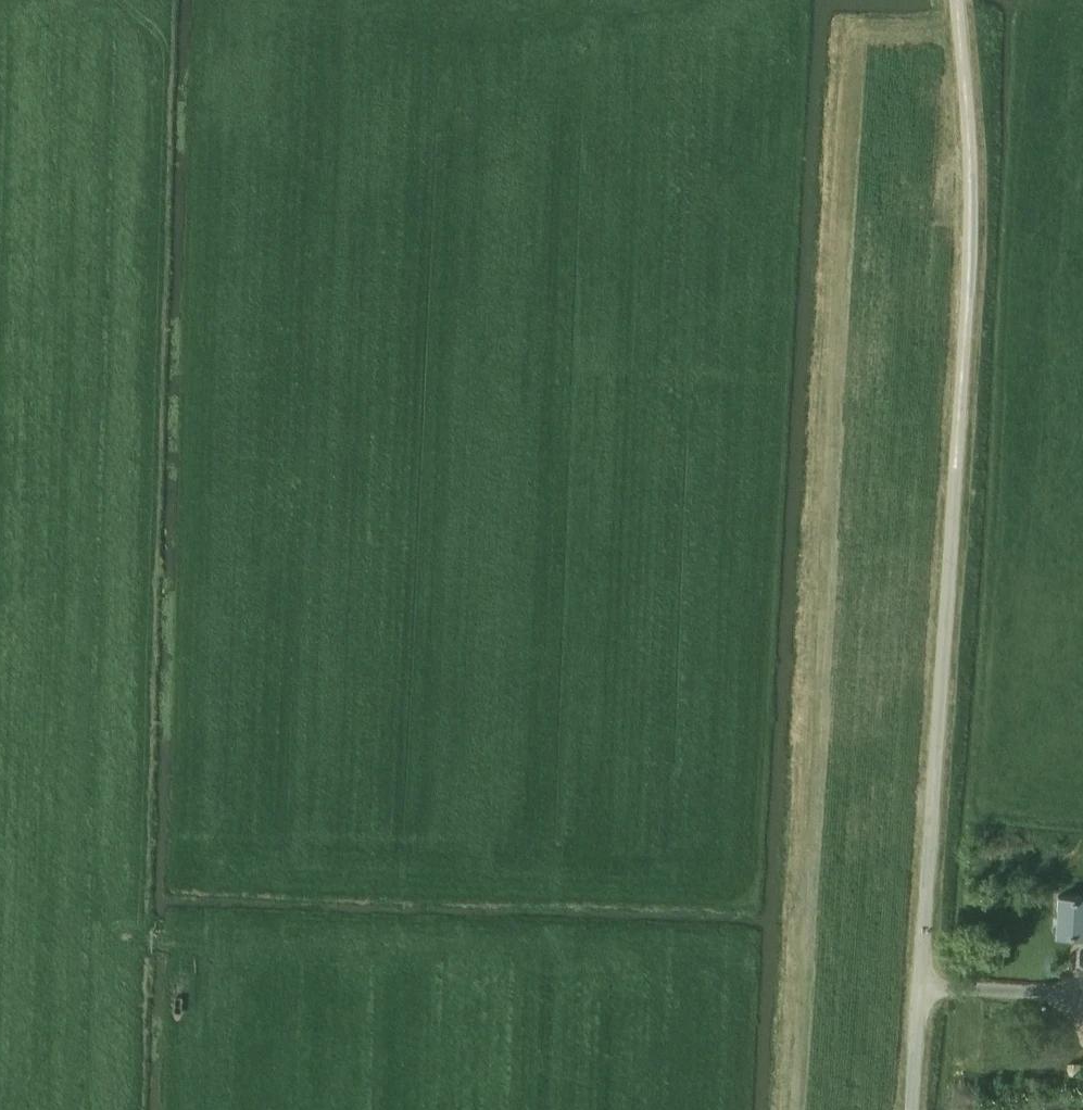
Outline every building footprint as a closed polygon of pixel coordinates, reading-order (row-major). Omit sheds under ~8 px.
[(1056,933),(1082,935),(1082,898),(1058,897),(1056,933)]
